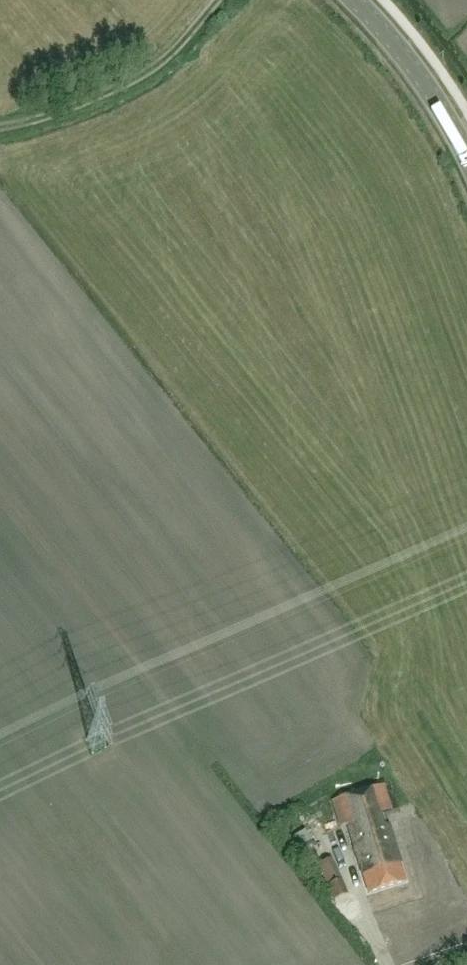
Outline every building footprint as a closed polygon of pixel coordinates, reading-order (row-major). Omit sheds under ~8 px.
[(382,828),(379,816),(391,812),(384,787),(332,802),(340,829),(348,827),(368,895),(405,884),(388,826),(382,828)] [(295,856),(311,846),(303,832),(287,842),(295,856)] [(347,896),(332,861),(319,866),(314,868),(322,889),(328,887),(334,901),(347,896)]
